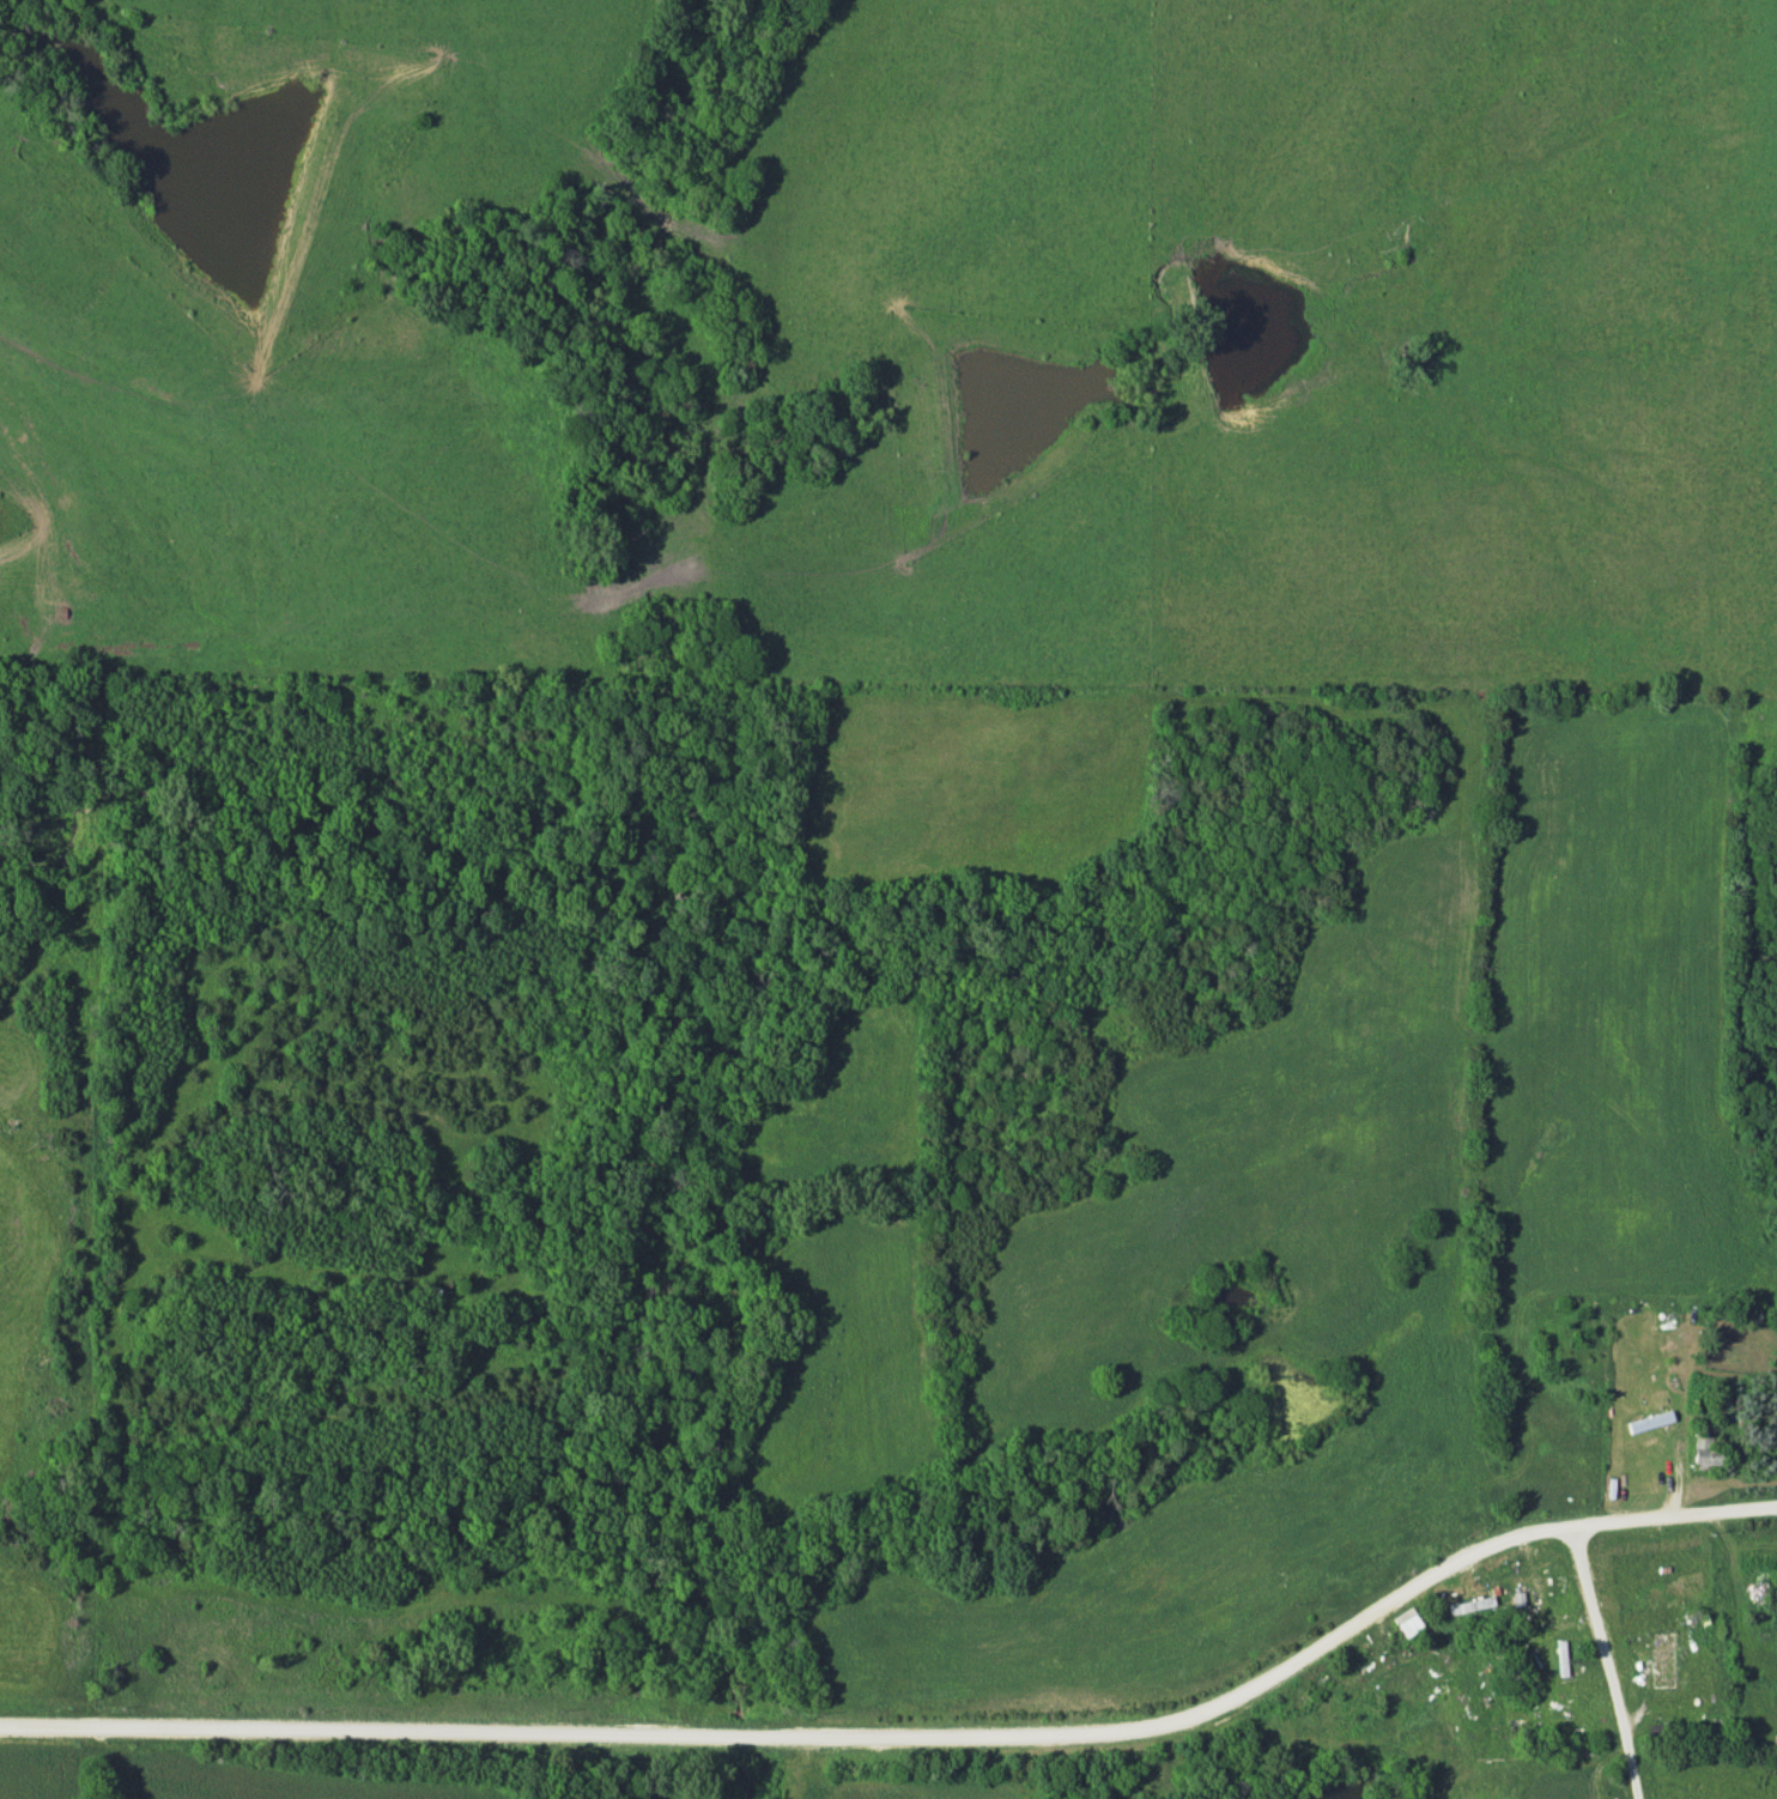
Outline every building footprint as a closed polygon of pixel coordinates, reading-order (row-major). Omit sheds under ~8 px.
[(1723,1465),(1723,1435),(1696,1435),(1696,1465),(1723,1465)] [(1452,1613),(1496,1605),(1494,1595),(1450,1604),(1452,1613)] [(1654,1632),(1654,1687),(1677,1687),(1677,1632),(1654,1632)]
